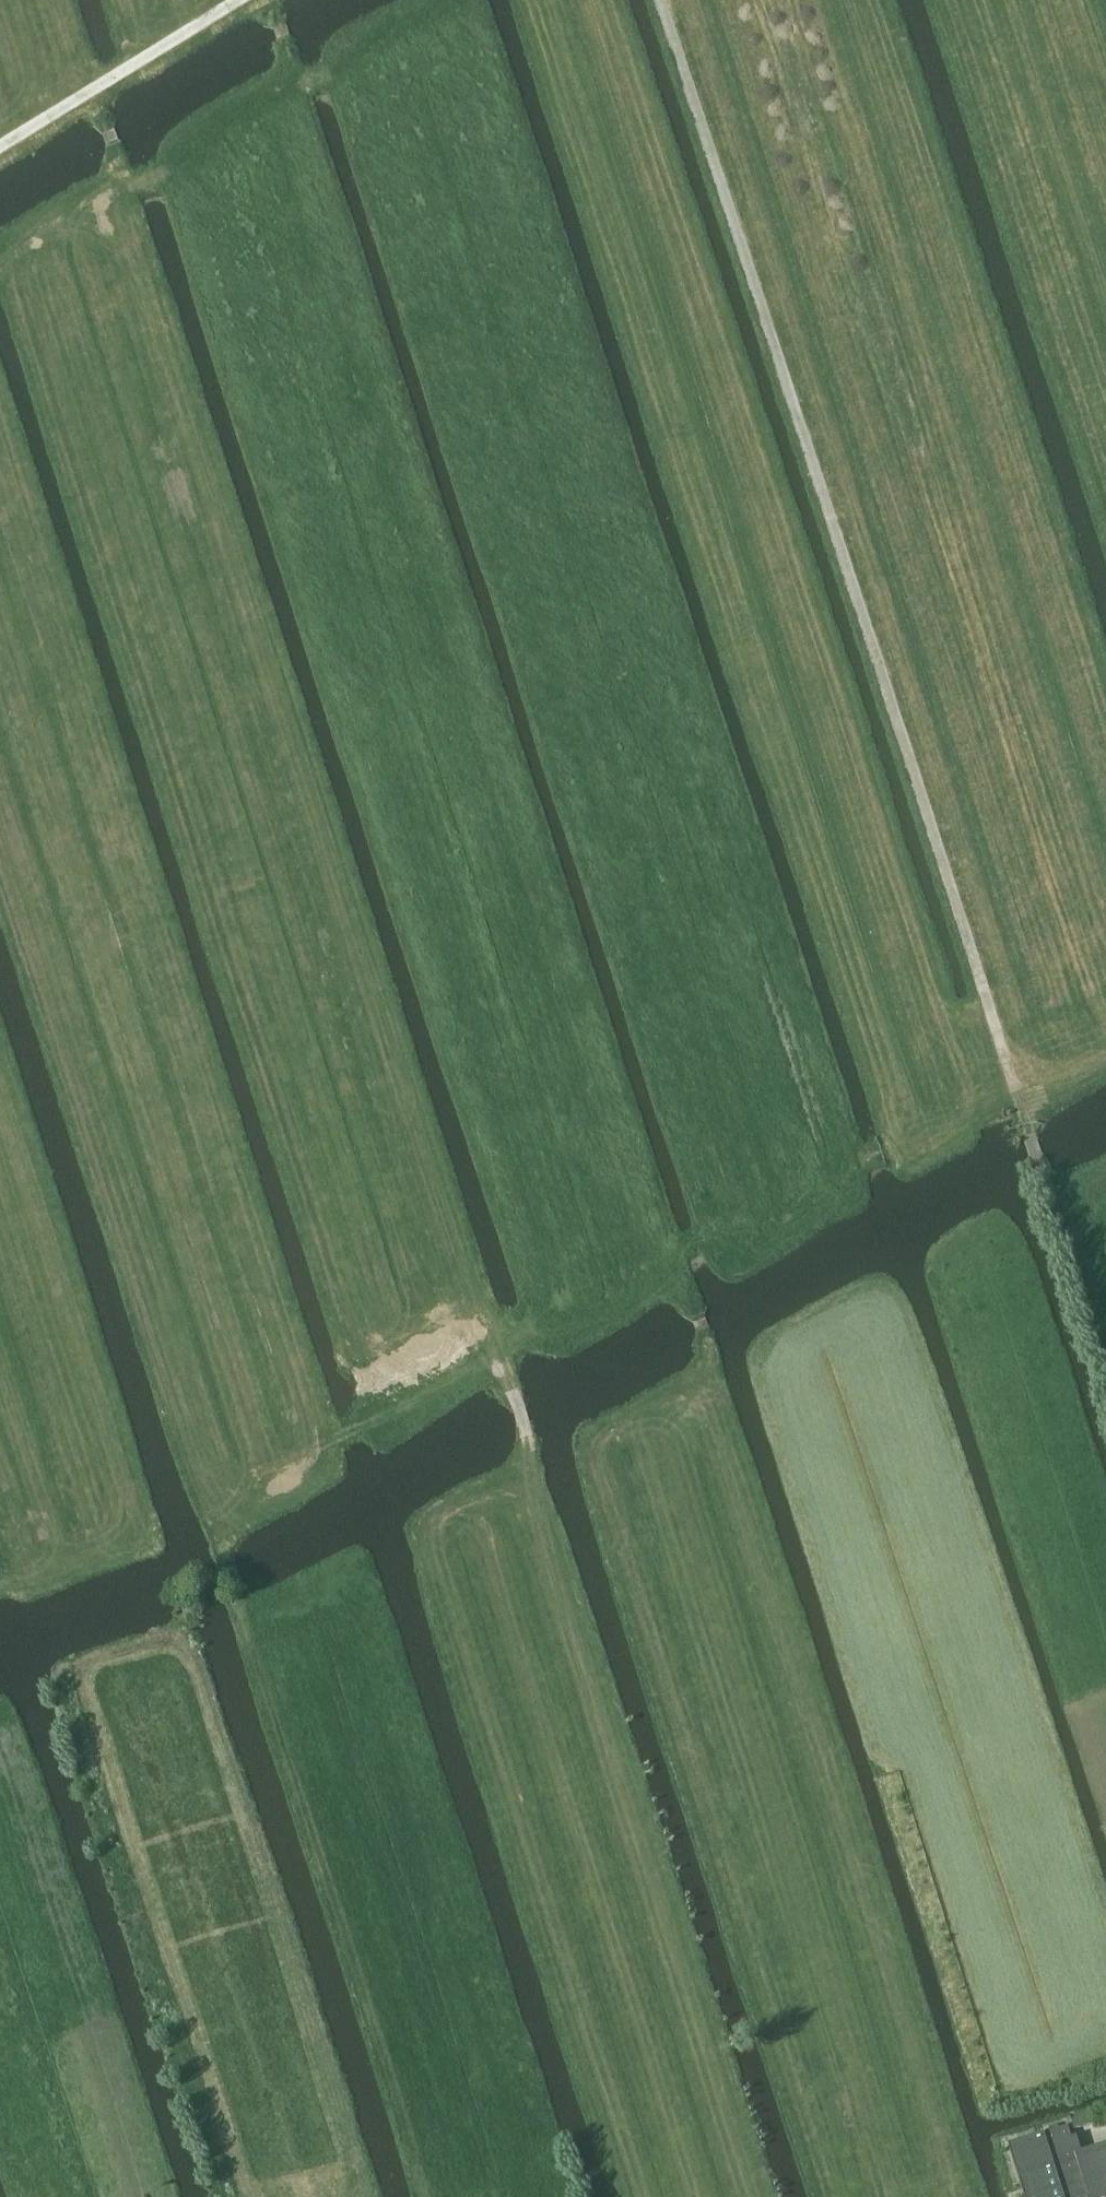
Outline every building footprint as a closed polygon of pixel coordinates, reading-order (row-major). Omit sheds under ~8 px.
[(1091,2111),(1069,2117),(1074,2129),(1093,2123),(1091,2111)] [(1075,2155),(1066,2127),(1009,2145),(1026,2196),(1105,2196),(1105,2145),(1075,2155)]
